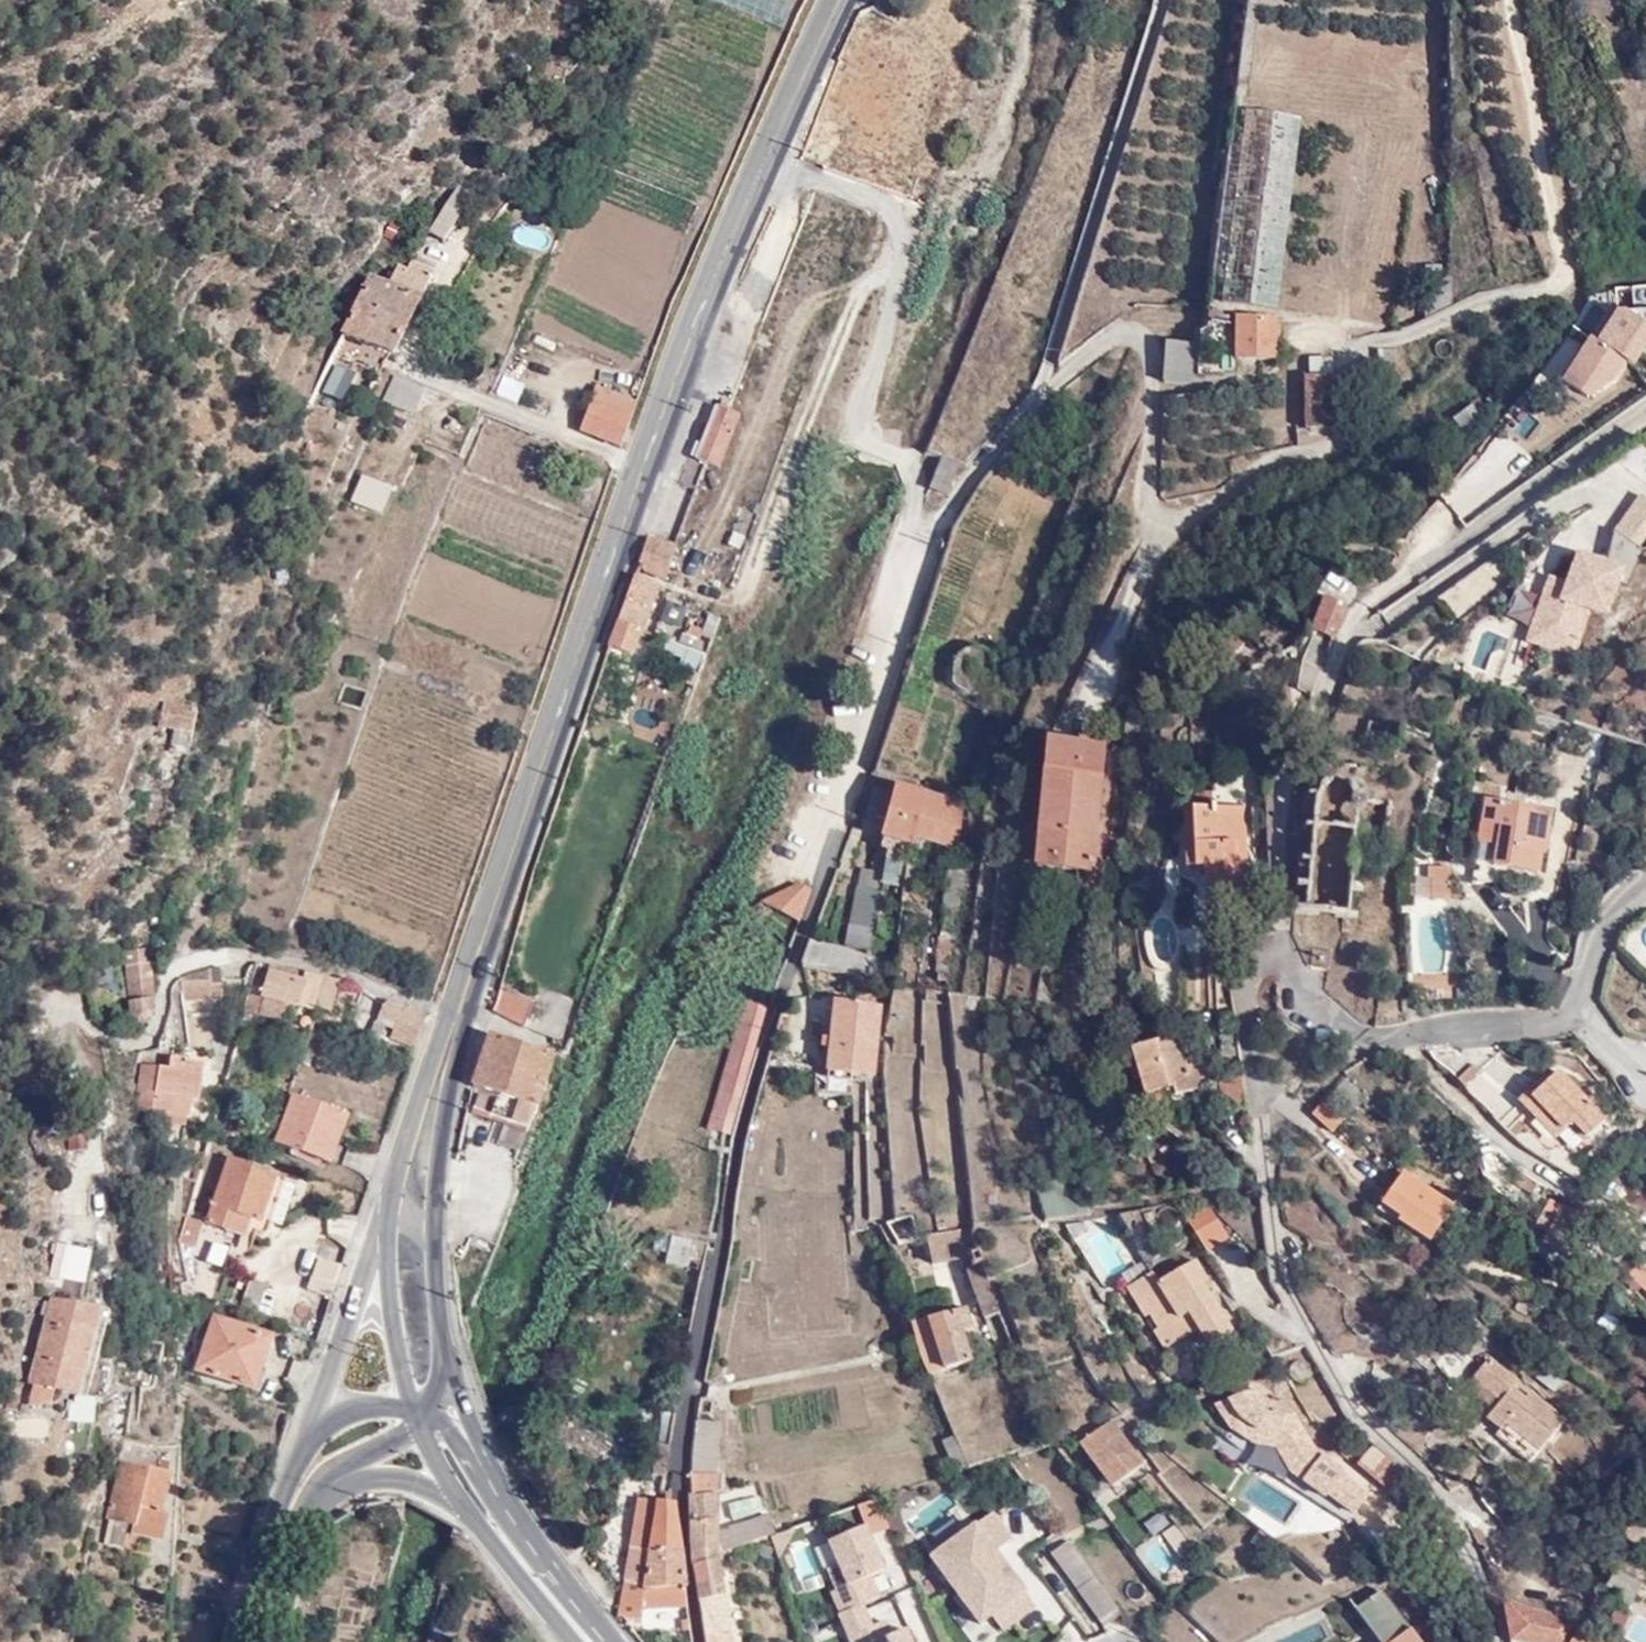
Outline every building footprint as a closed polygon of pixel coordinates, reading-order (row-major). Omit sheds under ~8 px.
[(782,24),(791,0),(724,0),(782,24)] [(1301,108),(1245,104),(1226,300),(1284,304),(1301,108)] [(438,242),(459,211),(443,204),(424,232),(438,242)] [(373,277),(415,296),(427,271),(397,257),(395,263),(382,258),(373,277)] [(364,273),(338,326),(388,350),(415,296),(373,277),(364,273)] [(1560,386),(1600,409),(1645,332),(1645,318),(1612,298),(1560,386)] [(1279,330),(1244,329),(1243,365),(1279,364),(1279,330)] [(1201,348),(1167,348),(1168,395),(1201,395),(1201,348)] [(1303,376),(1305,427),(1334,428),(1333,359),(1308,359),(1309,376),(1303,376)] [(328,361),(321,392),(344,397),(352,366),(328,361)] [(382,387),(406,398),(414,380),(389,368),(382,387)] [(489,394),(510,401),(520,381),(499,371),(489,394)] [(621,448),(634,407),(594,389),(576,429),(621,448)] [(1473,405),(1453,418),(1466,439),(1487,426),(1473,405)] [(740,416),(717,407),(697,459),(720,468),(740,416)] [(955,472),(937,461),(928,487),(947,492),(955,472)] [(383,516),(394,487),(361,473),(349,503),(383,516)] [(1636,546),(1645,532),(1645,497),(1638,491),(1612,529),(1636,546)] [(671,552),(645,542),(637,566),(662,575),(671,552)] [(1623,568),(1576,555),(1566,582),(1549,576),(1526,642),(1574,658),(1589,612),(1606,618),(1623,568)] [(619,622),(643,632),(660,585),(633,576),(619,622)] [(1298,659),(1318,669),(1346,600),(1320,592),(1298,659)] [(632,661),(643,632),(619,622),(610,652),(632,661)] [(686,623),(677,641),(700,651),(708,633),(686,623)] [(1251,633),(1240,625),(1229,639),(1242,647),(1251,633)] [(1512,662),(1530,667),(1536,646),(1518,641),(1512,662)] [(198,716),(160,704),(152,729),(165,734),(159,754),(184,761),(198,716)] [(1124,742),(1051,731),(1034,856),(1096,867),(1099,855),(1118,858),(1121,829),(1111,827),(1124,742)] [(1319,794),(1313,831),(1306,913),(1349,917),(1354,834),(1353,793),(1335,779),(1319,794)] [(959,803),(897,785),(897,788),(876,783),(865,826),(909,839),(913,832),(939,841),(955,830),(959,803)] [(1553,815),(1484,801),(1477,843),(1496,847),(1493,865),(1539,874),(1543,853),(1546,854),(1553,815)] [(977,806),(968,804),(963,831),(965,839),(971,840),(977,810),(977,806)] [(1244,805),(1192,805),(1193,864),(1200,865),(1200,881),(1218,882),(1218,889),(1242,890),(1245,863),(1234,863),(1234,834),(1243,834),(1244,805)] [(882,882),(900,882),(900,857),(882,857),(882,882)] [(876,863),(856,863),(857,884),(877,883),(876,863)] [(1452,870),(1428,869),(1427,869),(1427,880),(1433,880),(1432,901),(1451,902),(1452,870)] [(874,895),(832,880),(811,937),(856,950),(874,895)] [(791,883),(763,900),(801,922),(809,889),(791,883)] [(860,958),(809,941),(802,964),(878,980),(881,961),(860,958)] [(152,1012),(147,950),(119,952),(126,1016),(130,1024),(136,1026),(142,1025),(149,1020),(152,1012)] [(206,968),(208,999),(219,999),(217,967),(206,968)] [(320,976),(256,967),(247,994),(315,1010),(320,976)] [(206,968),(181,979),(180,1002),(208,1000),(208,999),(206,968)] [(95,974),(85,976),(88,987),(98,984),(95,974)] [(328,1013),(336,978),(320,976),(315,1010),(328,1013)] [(252,1012),(281,1022),(286,1006),(256,997),(252,1012)] [(394,1036),(414,1043),(420,1028),(421,1029),(426,1014),(382,997),(377,1010),(383,1013),(382,1015),(398,1022),(394,1036)] [(492,1014),(522,1030),(527,1015),(496,997),(492,1014)] [(695,1123),(722,1131),(761,1006),(734,998),(695,1123)] [(874,1005),(831,998),(822,1074),(849,1078),(848,1071),(866,1073),(874,1005)] [(1173,1032),(1129,1046),(1145,1093),(1171,1088),(1172,1095),(1205,1086),(1200,1060),(1184,1065),(1173,1032)] [(490,1035),(473,1087),(498,1097),(496,1102),(478,1096),(471,1114),(524,1134),(553,1059),(490,1035)] [(1496,1049),(1463,1080),(1497,1117),(1516,1100),(1508,1091),(1522,1078),(1496,1049)] [(1595,1107),(1554,1059),(1543,1069),(1539,1066),(1511,1091),(1531,1114),(1545,1132),(1555,1122),(1564,1114),(1573,1125),(1595,1107)] [(173,1075),(142,1069),(130,1119),(190,1130),(193,1113),(199,1115),(209,1071),(176,1064),(173,1075)] [(1223,1108),(1247,1105),(1240,1066),(1216,1068),(1223,1108)] [(346,1119),(288,1090),(270,1136),(322,1163),(346,1119)] [(1340,1115),(1320,1101),(1311,1114),(1332,1128),(1340,1115)] [(86,1130),(71,1129),(69,1151),(84,1152),(86,1130)] [(284,1180),(228,1161),(206,1225),(225,1232),(229,1224),(267,1237),(284,1180)] [(1451,1198),(1399,1168),(1381,1198),(1399,1210),(1397,1215),(1431,1233),(1451,1198)] [(1207,1203),(1183,1218),(1203,1251),(1227,1238),(1207,1203)] [(181,1217),(180,1242),(197,1243),(198,1218),(181,1217)] [(896,1247),(920,1237),(915,1219),(886,1225),(896,1247)] [(983,1249),(981,1240),(974,1221),(928,1235),(935,1260),(983,1249)] [(706,1245),(671,1238),(666,1264),(701,1271),(706,1245)] [(55,1244),(48,1280),(87,1287),(94,1252),(55,1244)] [(1145,1265),(1117,1284),(1138,1314),(1145,1310),(1157,1326),(1148,1331),(1160,1349),(1191,1329),(1202,1344),(1224,1331),(1196,1285),(1204,1279),(1187,1254),(1155,1276),(1145,1265)] [(999,1340),(1012,1336),(986,1259),(972,1264),(999,1340)] [(325,1301),(337,1266),(323,1260),(315,1278),(307,1274),(302,1291),(325,1301)] [(1637,1261),(1627,1274),(1645,1291),(1645,1268),(1637,1261)] [(248,1282),(225,1273),(215,1300),(237,1309),(248,1282)] [(900,1299),(909,1297),(901,1275),(891,1278),(900,1299)] [(1520,1298),(1514,1310),(1526,1318),(1533,1306),(1520,1298)] [(42,1382),(67,1387),(90,1392),(109,1312),(52,1299),(34,1381),(42,1382)] [(918,1318),(932,1373),(975,1361),(964,1329),(974,1327),(966,1304),(918,1318)] [(270,1339),(215,1319),(197,1368),(253,1388),(270,1339)] [(1472,1374),(1496,1391),(1501,1393),(1494,1405),(1508,1413),(1497,1428),(1531,1452),(1564,1411),(1530,1384),(1524,1391),(1510,1383),(1516,1376),(1487,1355),(1472,1374)] [(1560,1378),(1543,1365),(1532,1381),(1548,1393),(1560,1378)] [(1269,1382),(1266,1374),(1223,1387),(1235,1410),(1260,1430),(1280,1435),(1281,1435),(1291,1459),(1302,1470),(1325,1487),(1327,1486),(1352,1507),(1367,1489),(1343,1467),(1346,1464),(1324,1446),(1322,1448),(1293,1388),(1282,1390),(1276,1388),(1269,1382)] [(1487,1402),(1496,1391),(1472,1374),(1465,1385),(1487,1402)] [(63,1402),(67,1387),(42,1382),(38,1395),(63,1402)] [(25,1396),(17,1393),(12,1405),(22,1407),(25,1396)] [(71,1420),(95,1422),(97,1402),(73,1400),(71,1420)] [(668,1400),(659,1444),(668,1445),(677,1402),(668,1400)] [(718,1423),(698,1418),(692,1458),(691,1489),(716,1492),(718,1423)] [(1112,1423),(1087,1445),(1121,1486),(1146,1465),(1112,1423)] [(954,1472),(971,1465),(955,1427),(940,1433),(954,1472)] [(1385,1479),(1406,1461),(1382,1435),(1360,1454),(1385,1479)] [(104,1505),(117,1510),(123,1512),(120,1521),(158,1535),(168,1512),(151,1505),(164,1468),(115,1451),(99,1503),(104,1505)] [(1165,1477),(1150,1491),(1167,1510),(1183,1497),(1165,1477)] [(716,1492),(691,1489),(697,1562),(699,1562),(723,1555),(776,1537),(767,1511),(715,1527),(716,1492)] [(641,1499),(629,1576),(654,1578),(658,1554),(687,1556),(682,1504),(674,1503),(641,1499)] [(109,1539),(117,1510),(104,1505),(94,1533),(109,1539)] [(922,1557),(972,1628),(988,1617),(1000,1633),(1039,1606),(1053,1626),(1066,1616),(991,1510),(922,1557)] [(813,1547),(851,1641),(911,1641),(895,1603),(896,1602),(865,1526),(813,1547)] [(1067,1541),(1050,1554),(1105,1622),(1121,1612),(1067,1541)] [(629,1576),(625,1595),(621,1616),(643,1619),(646,1606),(694,1614),(687,1556),(658,1554),(654,1578),(629,1576)] [(699,1562),(710,1641),(717,1641),(734,1638),(717,1566),(725,1563),(723,1555),(699,1562)] [(1636,1583),(1612,1569),(1602,1586),(1614,1593),(1610,1600),(1622,1607),(1636,1583)] [(1374,1641),(1383,1641),(1405,1627),(1380,1590),(1352,1610),(1374,1641)] [(899,1596),(906,1616),(920,1611),(913,1591),(899,1596)] [(1577,1615),(1531,1607),(1501,1596),(1510,1641),(1616,1641),(1577,1615)] [(1332,1637),(1322,1609),(1254,1632),(1257,1641),(1316,1641),(1332,1637)] [(1407,1628),(1389,1641),(1417,1641),(1407,1628)]
